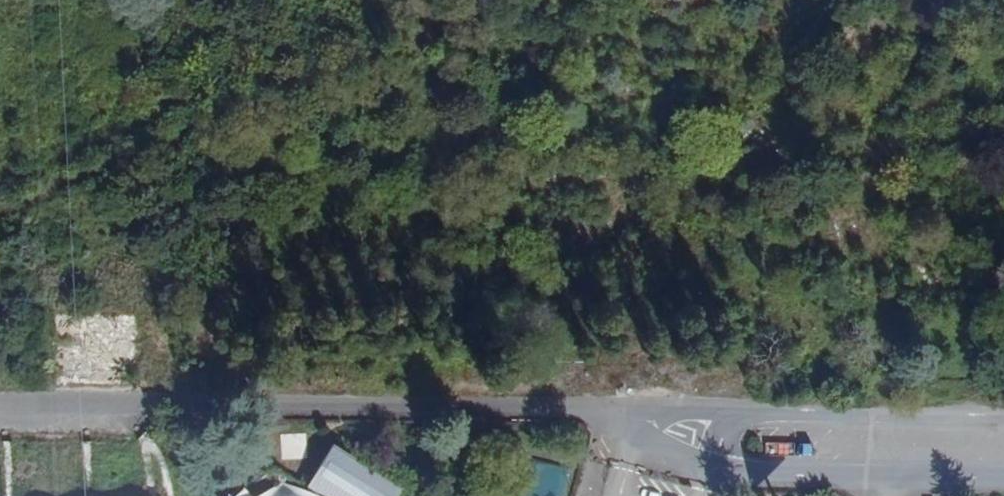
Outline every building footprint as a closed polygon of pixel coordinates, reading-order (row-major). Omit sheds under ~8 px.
[(59,372),(136,372),(136,317),(59,317),(59,372)] [(330,446),(304,488),(313,493),(311,495),(396,495),(400,489),(330,446)] [(525,495),(563,495),(567,468),(529,463),(525,495)] [(284,486),(283,474),(276,475),(277,487),(279,487),(269,495),(298,495),(284,486)]
